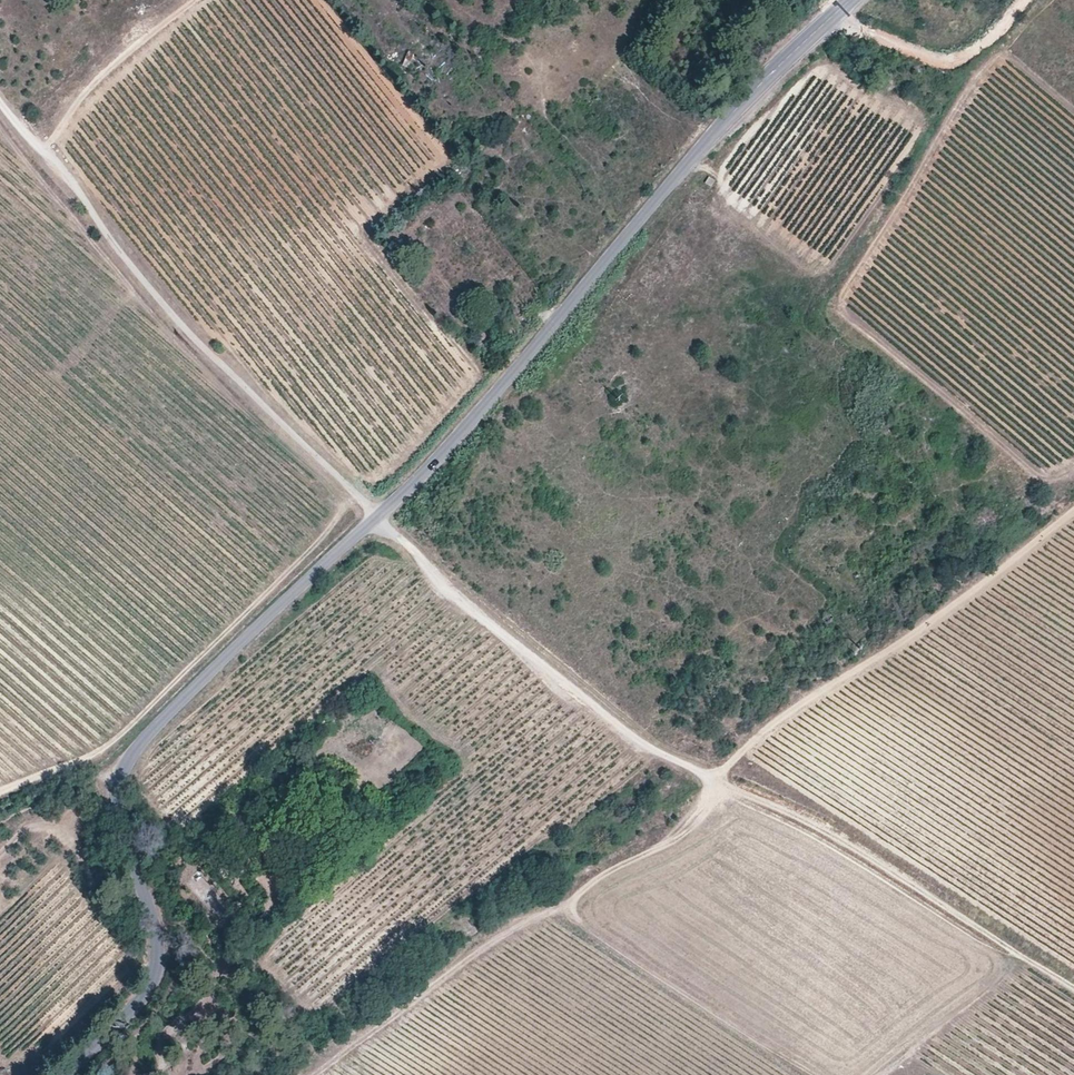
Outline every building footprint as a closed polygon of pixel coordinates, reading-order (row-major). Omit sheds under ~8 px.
[(708,177),(705,183),(711,187),(715,180),(708,177)]
